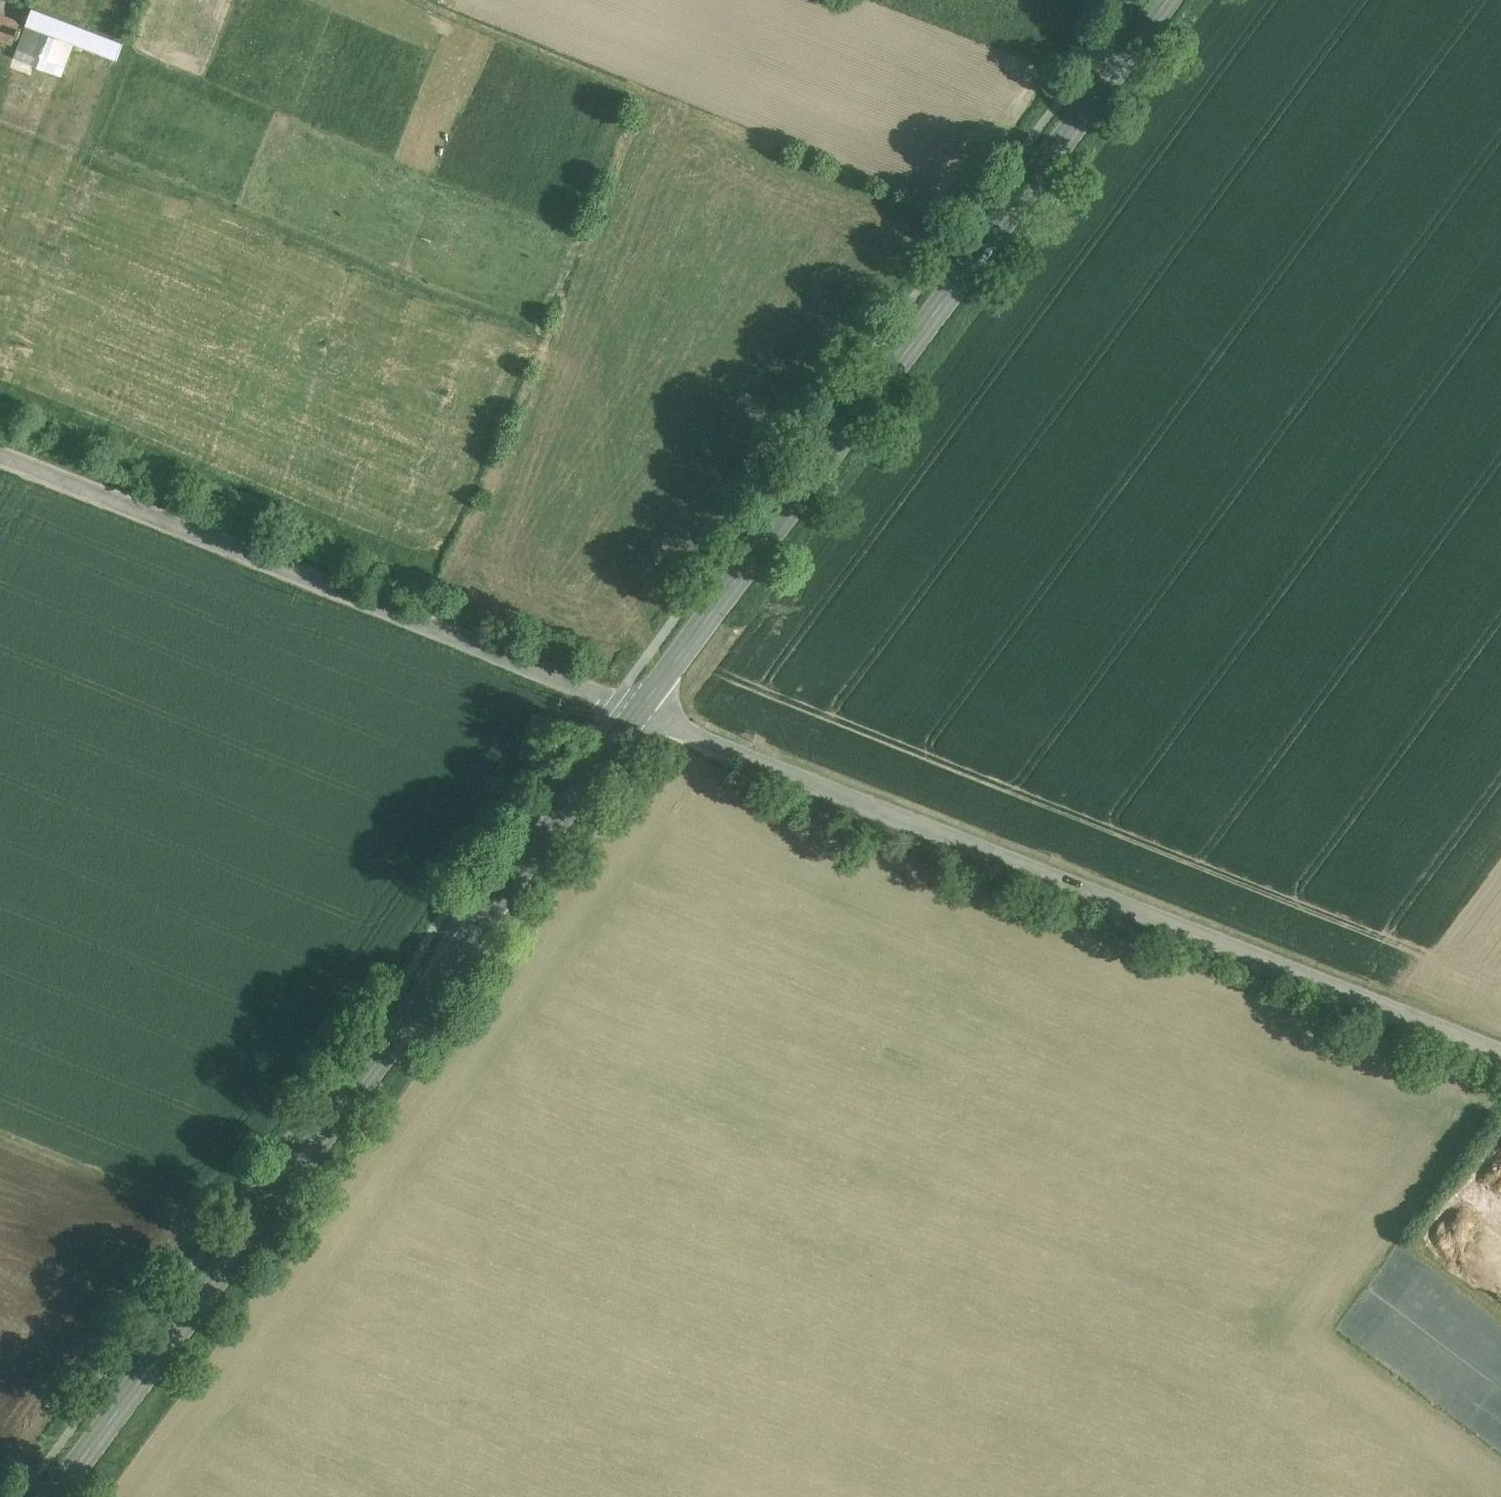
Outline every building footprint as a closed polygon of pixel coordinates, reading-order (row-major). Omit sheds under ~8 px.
[(121,56),(140,0),(72,0),(71,3),(61,0),(57,12),(37,6),(30,27),(121,56)] [(0,16),(0,41),(11,45),(20,23),(0,16)]
